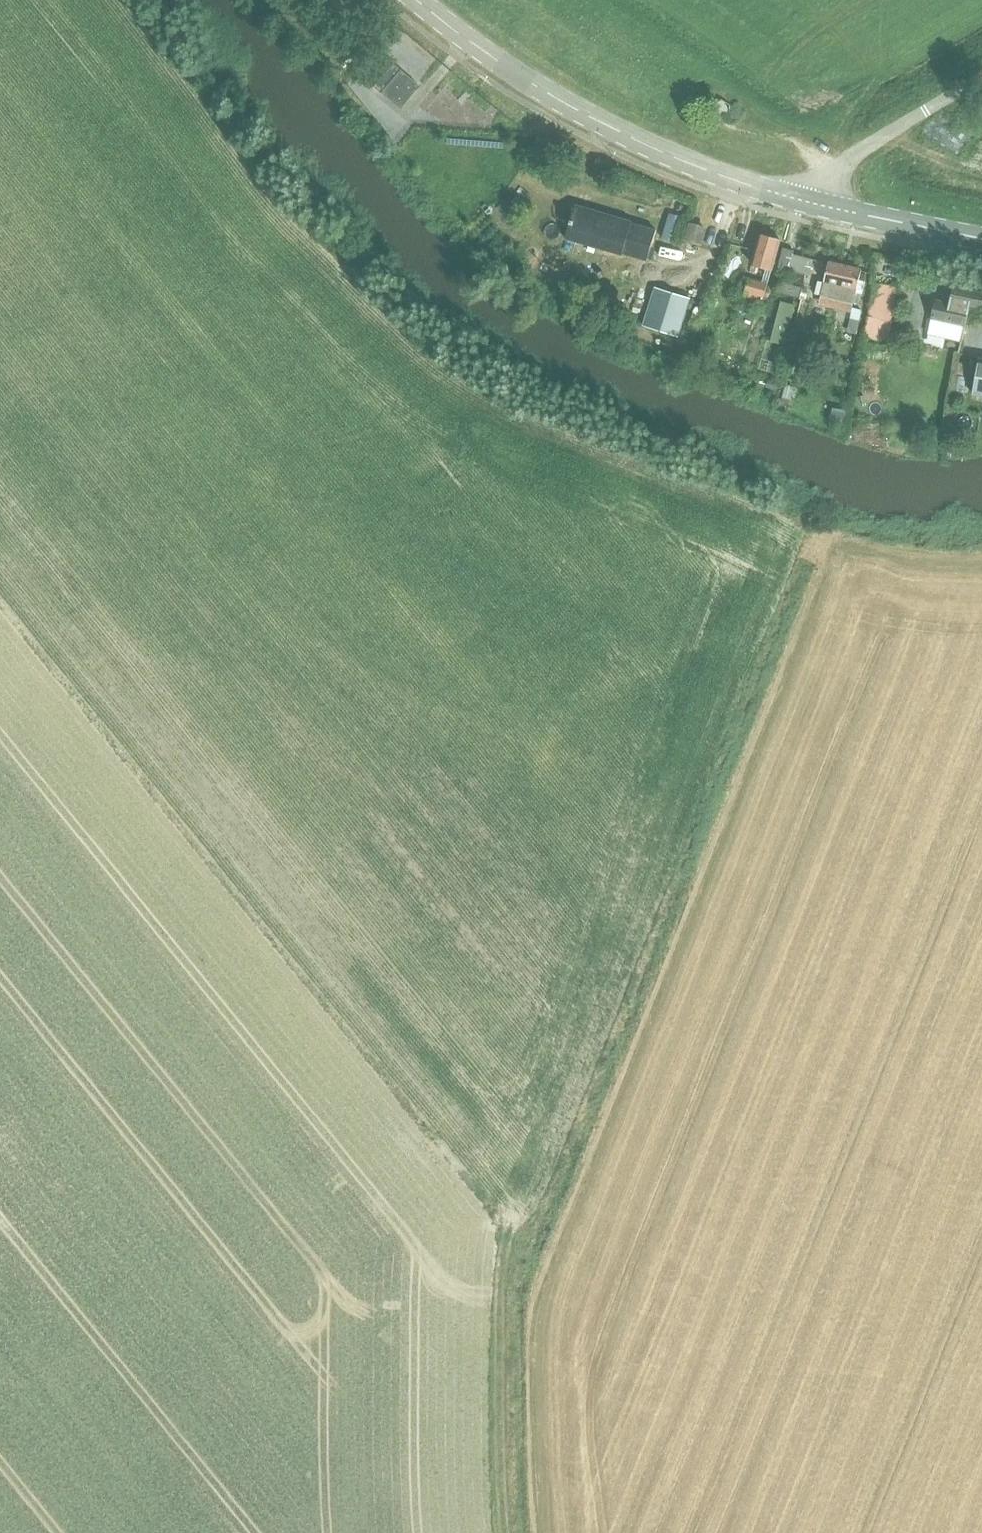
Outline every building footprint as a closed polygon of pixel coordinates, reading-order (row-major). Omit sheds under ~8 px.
[(397,107),(417,84),(391,63),(372,86),(397,107)] [(527,164),(522,175),(538,183),(544,171),(527,164)] [(660,224),(577,200),(567,235),(651,258),(660,224)] [(670,214),(663,238),(676,242),(683,217),(670,214)] [(689,223),(686,236),(701,240),(704,227),(689,223)] [(771,266),(778,238),(759,233),(752,261),(771,266)] [(794,249),(783,246),(778,268),(798,273),(795,285),(802,287),(805,274),(809,275),(813,259),(793,254),(794,249)] [(852,303),(860,269),(829,263),(821,296),(852,303)] [(763,295),(767,282),(744,276),(741,286),(745,287),(742,298),(754,301),(757,293),(763,295)] [(981,297),(981,291),(972,288),(972,287),(945,281),(941,299),(936,298),(928,334),(961,341),(969,303),(980,305),(981,297)] [(802,287),(795,285),(783,282),(781,293),(799,298),(802,287)] [(680,339),(691,301),(655,290),(644,328),(680,339)] [(781,297),(778,336),(794,337),(797,298),(781,297)] [(851,308),(846,331),(855,333),(860,310),(851,308)] [(865,337),(889,341),(893,322),(869,318),(865,337)] [(971,391),(981,393),(981,358),(977,357),(971,391)] [(833,410),(831,427),(844,429),(846,412),(833,410)]
